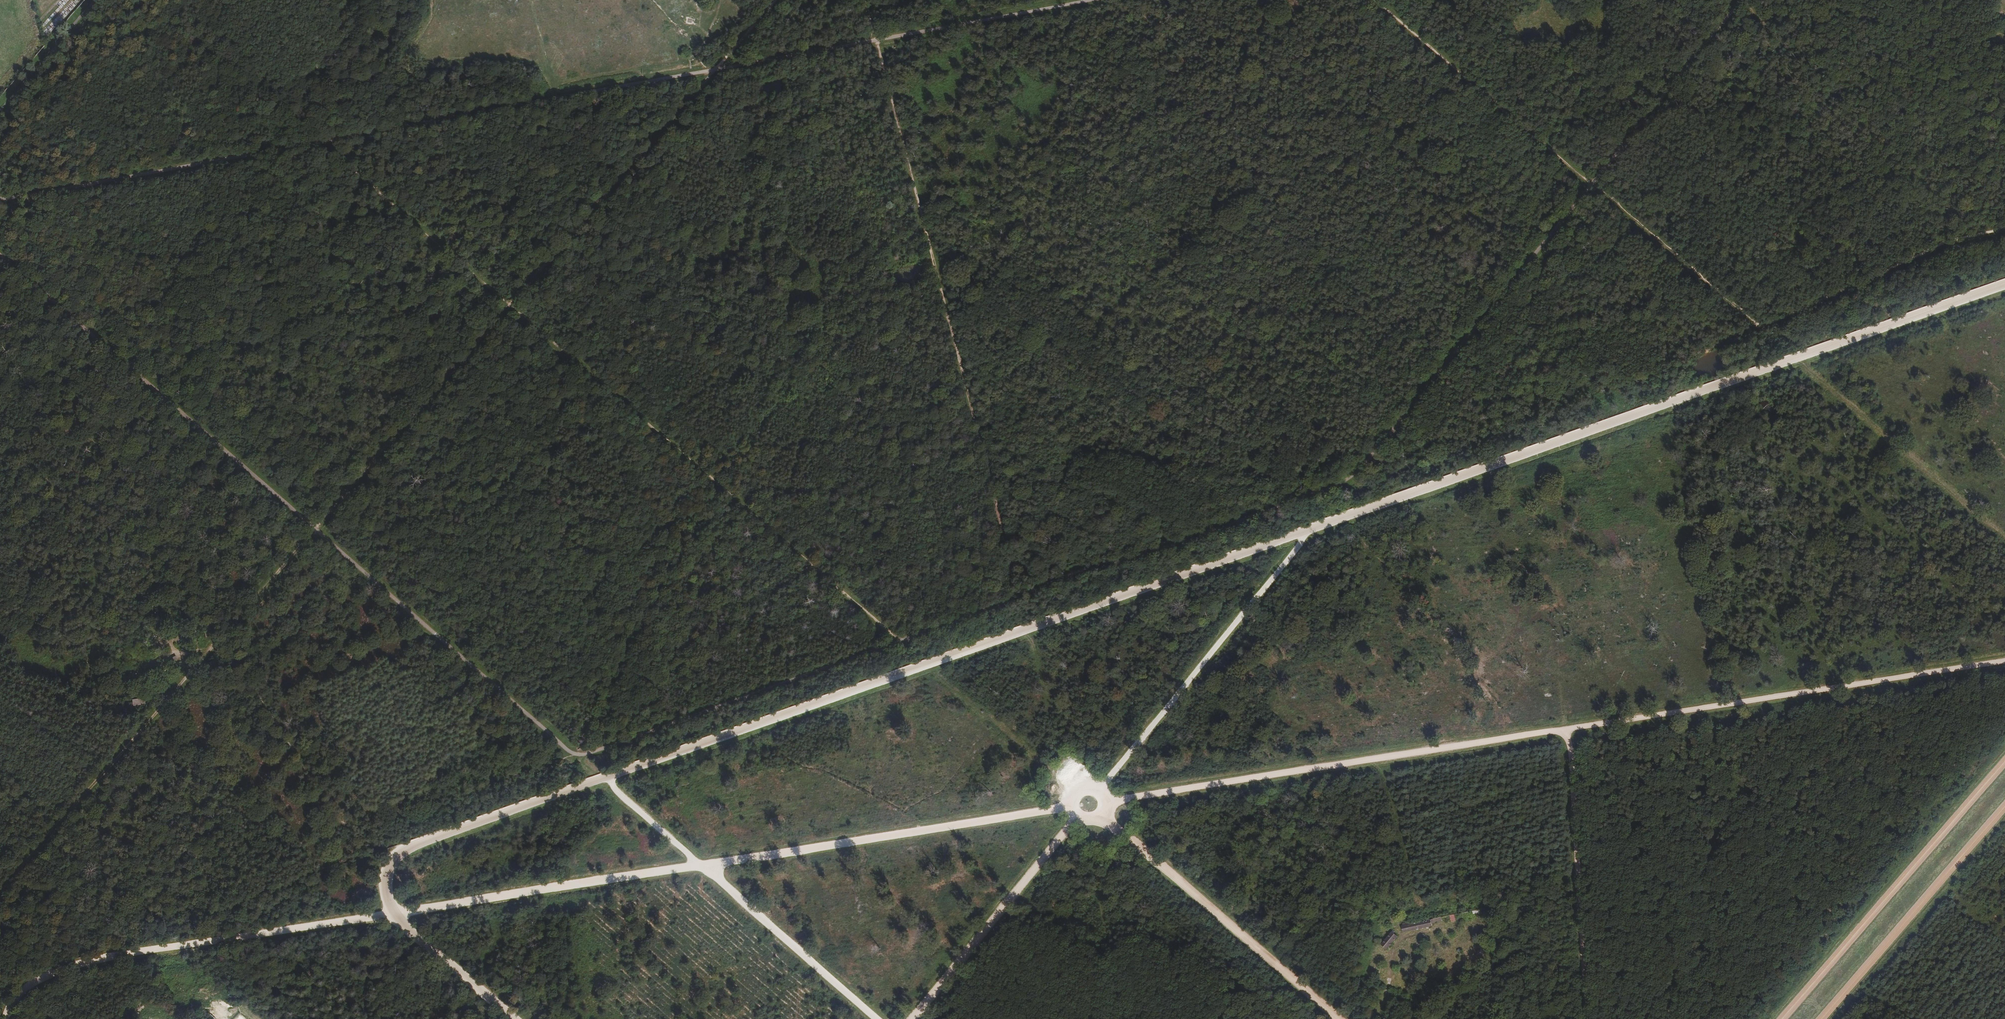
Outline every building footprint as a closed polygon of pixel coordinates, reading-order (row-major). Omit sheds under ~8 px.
[(1409,924),(1403,926),(1402,926),(1403,932),(1432,926),(1432,923),(1442,921),(1441,918),(1441,917),(1439,918),(1409,924)] [(1381,945),(1387,949),(1398,937),(1394,933),(1395,932),(1393,930),(1381,945)]
